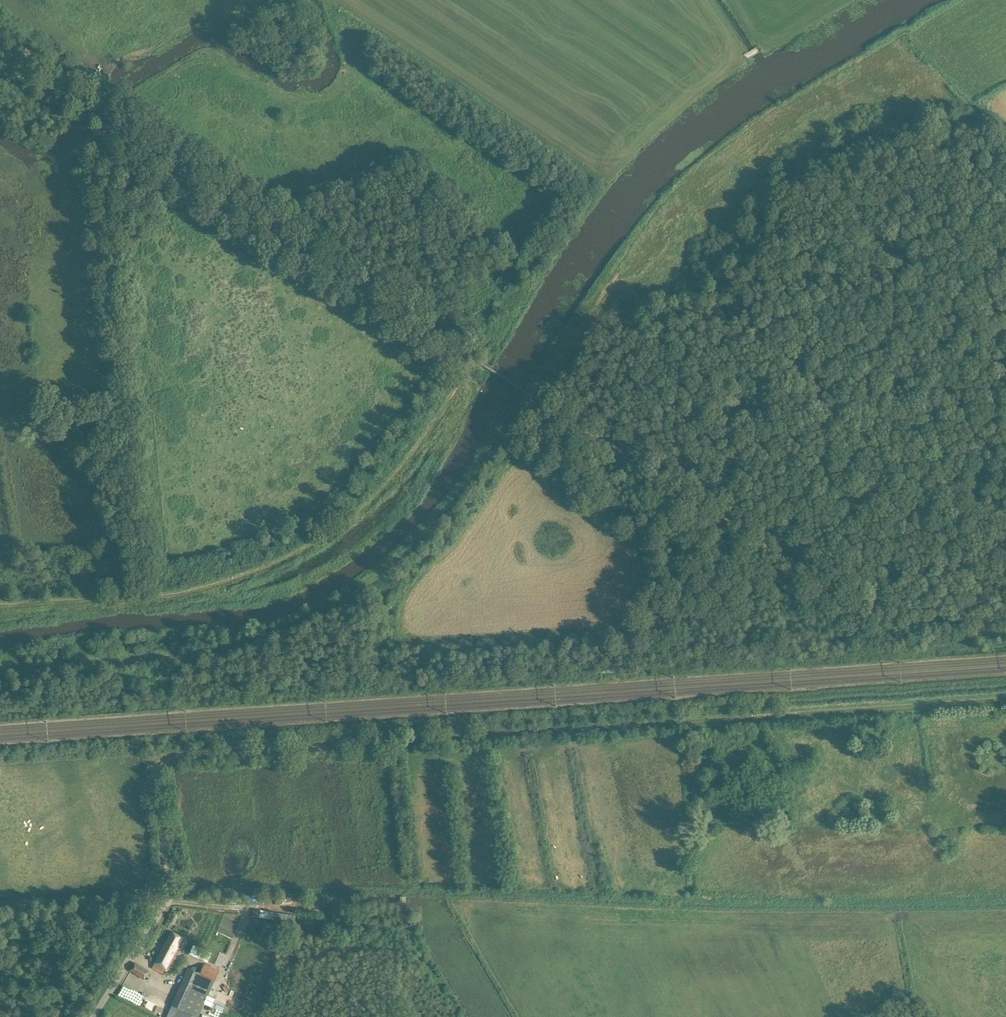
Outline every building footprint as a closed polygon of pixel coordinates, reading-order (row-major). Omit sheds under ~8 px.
[(602,665),(603,672),(617,671),(617,664),(602,665)] [(259,911),(259,919),(290,920),(290,912),(259,911)] [(223,927),(217,932),(226,941),(231,936),(223,927)] [(153,968),(162,973),(164,974),(167,968),(168,969),(184,938),(172,932),(155,963),(156,963),(153,968)] [(214,962),(222,965),(226,955),(218,952),(214,962)] [(130,970),(144,979),(149,972),(135,963),(130,970)] [(215,981),(220,971),(205,963),(200,973),(189,968),(186,975),(185,975),(172,1005),(169,1013),(168,1012),(166,1016),(169,1016),(173,1016),(174,1015),(178,1016),(200,1016),(215,981)] [(223,1010),(225,1002),(213,999),(211,1008),(223,1010)]
